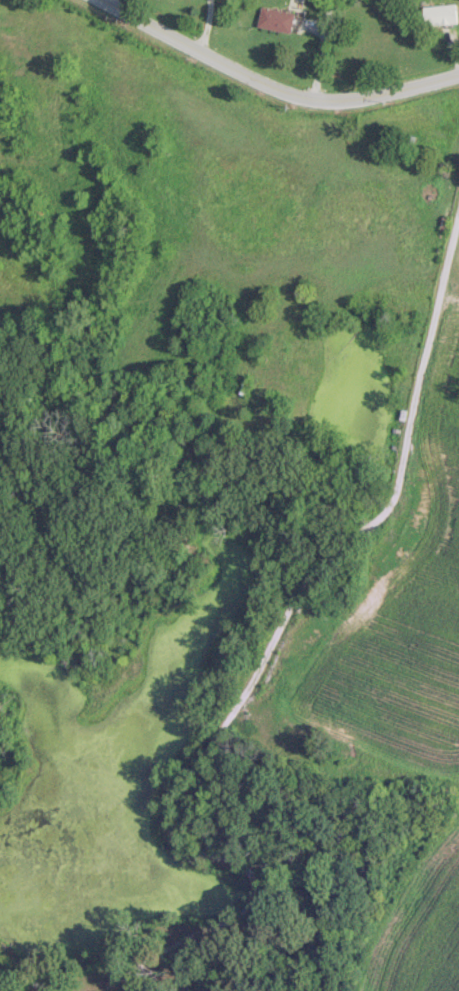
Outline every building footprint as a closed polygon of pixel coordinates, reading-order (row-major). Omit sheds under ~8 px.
[(458,23),(457,4),(424,6),(425,25),(458,23)] [(293,34),(297,13),(264,5),(259,25),(293,34)]
